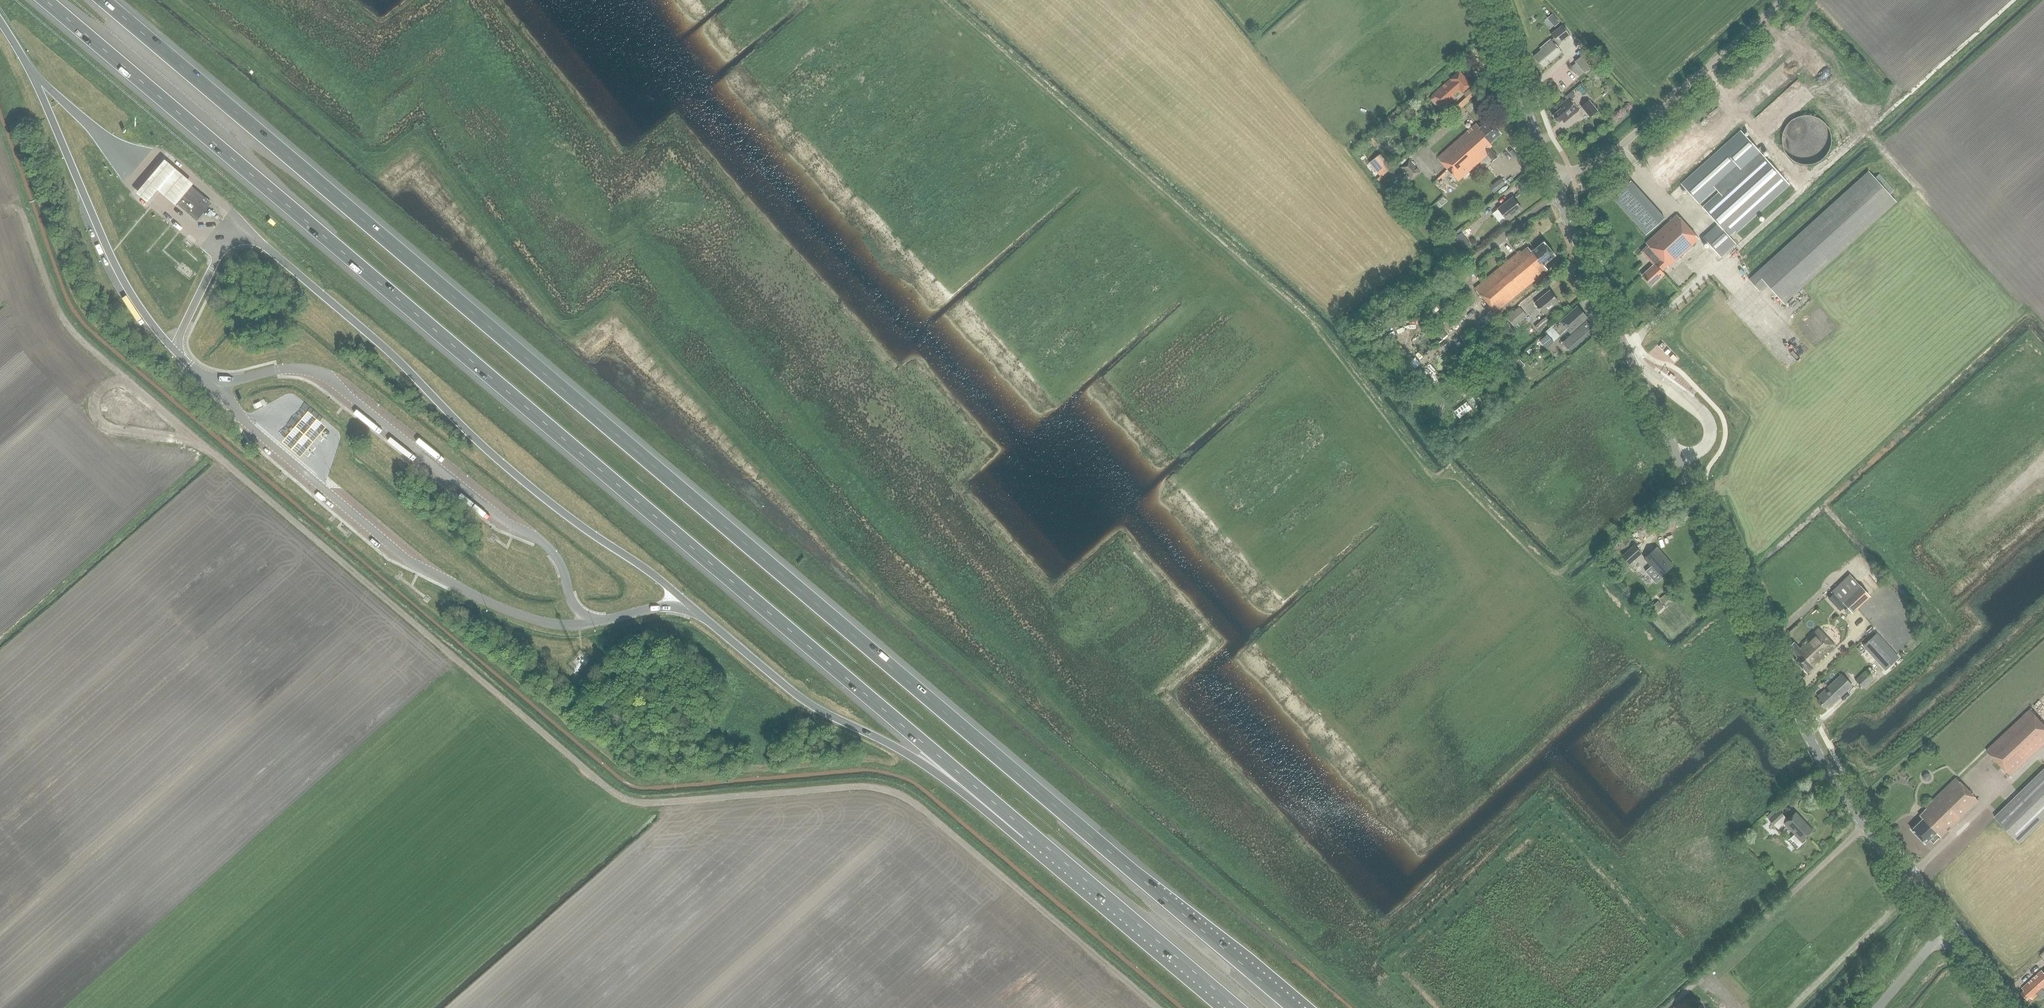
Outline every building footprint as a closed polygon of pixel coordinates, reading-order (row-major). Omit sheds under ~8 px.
[(1561,52),(1556,46),(1569,35),(1561,25),(1550,34),(1554,38),(1551,40),(1540,49),(1542,50),(1534,57),(1543,68),(1561,52)] [(1581,56),(1574,61),(1583,72),(1589,67),(1581,56)] [(1460,72),(1432,96),(1439,105),(1453,93),(1456,97),(1471,85),(1460,72)] [(1572,91),(1567,95),(1569,98),(1571,100),(1575,97),(1576,96),(1572,91)] [(1561,109),(1552,116),(1558,123),(1562,120),(1564,123),(1579,110),(1571,100),(1569,98),(1559,106),(1561,109)] [(1589,100),(1580,107),(1589,117),(1597,110),(1589,100)] [(1415,113),(1409,107),(1404,112),(1410,118),(1415,113)] [(1462,136),(1437,158),(1447,169),(1457,180),(1482,158),(1488,153),(1492,159),(1496,156),(1489,148),(1492,146),(1490,144),(1501,134),(1495,127),(1489,120),(1480,128),(1476,123),(1462,136)] [(1740,130),(1681,184),(1699,204),(1715,189),(1718,192),(1761,153),(1740,130)] [(1718,192),(1702,207),(1718,224),(1729,236),(1730,238),(1789,184),(1761,153),(1718,192)] [(1392,168),(1380,154),(1369,163),(1381,177),(1392,168)] [(156,189),(174,204),(192,183),(163,159),(136,192),(146,201),(156,189)] [(1420,170),(1409,159),(1400,169),(1411,179),(1420,170)] [(1802,288),(1897,202),(1890,195),(1875,178),(1868,171),(1752,276),(1749,279),(1749,280),(1758,290),(1766,284),(1784,304),(1802,288)] [(1490,187),(1494,192),(1505,184),(1501,178),(1490,187)] [(1611,198),(1645,235),(1664,217),(1630,180),(1611,198)] [(186,182),(171,200),(197,222),(212,203),(186,182)] [(1443,196),(1435,203),(1439,208),(1447,201),(1443,196)] [(1522,208),(1513,197),(1497,209),(1506,220),(1522,208)] [(1664,274),(1663,272),(1699,239),(1677,215),(1646,244),(1648,246),(1641,251),(1654,265),(1642,276),(1651,286),(1664,274)] [(1718,224),(1703,237),(1721,257),(1736,244),(1730,238),(1729,236),(1718,224)] [(1460,233),(1449,242),(1459,254),(1457,256),(1462,262),(1468,258),(1463,251),(1470,245),(1460,233)] [(1528,247),(1522,252),(1520,251),(1474,289),(1496,314),(1548,271),(1543,265),(1555,255),(1544,242),(1531,252),(1528,247)] [(1559,301),(1550,291),(1534,303),(1543,314),(1559,301)] [(1555,323),(1545,332),(1546,334),(1552,340),(1566,328),(1567,330),(1570,333),(1572,334),(1567,338),(1571,343),(1590,326),(1591,328),(1592,327),(1585,319),(1587,318),(1577,306),(1560,322),(1557,325),(1555,323)] [(1513,326),(1525,316),(1518,307),(1505,318),(1513,326)] [(1451,317),(1452,319),(1455,322),(1463,315),(1459,311),(1451,317)] [(1441,329),(1452,319),(1449,314),(1432,329),(1441,339),(1446,334),(1441,329)] [(1535,324),(1539,330),(1551,322),(1546,315),(1535,324)] [(1507,322),(1502,325),(1508,332),(1512,328),(1507,322)] [(1546,334),(1539,341),(1546,348),(1553,342),(1552,340),(1546,334)] [(1459,341),(1455,344),(1458,347),(1456,349),(1460,354),(1474,342),(1470,337),(1468,339),(1465,335),(1462,338),(1465,342),(1462,344),(1459,341)] [(1525,366),(1520,360),(1514,366),(1519,371),(1525,366)] [(309,410),(283,441),(301,456),(327,425),(309,410)] [(1629,565),(1641,554),(1632,545),(1620,556),(1629,565)] [(1657,548),(1644,558),(1660,576),(1672,566),(1657,548)] [(1850,575),(1832,591),(1851,612),(1869,595),(1850,575)] [(1665,594),(1660,599),(1663,603),(1668,598),(1665,594)] [(1838,599),(1834,594),(1829,598),(1833,603),(1838,599)] [(1658,601),(1652,606),(1656,611),(1662,606),(1658,601)] [(1794,660),(1807,674),(1835,647),(1818,629),(1798,648),(1794,642),(1788,648),(1797,658),(1794,660)] [(1877,633),(1863,646),(1885,671),(1900,658),(1877,633)] [(1866,670),(1855,681),(1862,688),(1873,678),(1866,670)] [(1841,673),(1817,696),(1820,699),(1818,701),(1824,708),(1826,706),(1829,709),(1853,686),(1841,673)] [(1986,749),(2010,775),(2043,743),(2043,725),(2029,709),(1986,749)] [(2019,843),(2043,818),(2043,770),(1995,818),(2019,843)] [(1924,810),(1925,811),(1919,816),(1922,819),(1911,830),(1925,844),(1936,833),(1940,837),(1978,801),(1956,778),(1925,808),(1926,809),(1924,810)] [(1787,820),(1783,816),(1779,811),(1769,820),(1778,829),(1780,827),(1782,828),(1785,825),(1794,834),(1789,840),(1797,848),(1805,840),(1803,838),(1812,830),(1796,812),(1787,820)] [(2037,975),(2022,988),(2024,991),(2022,993),(2027,1000),(2030,997),(2032,1000),(2038,995),(2041,998),(2043,996),(2043,991),(2043,990),(2043,989),(2043,973),(2042,971),(2037,975)]
